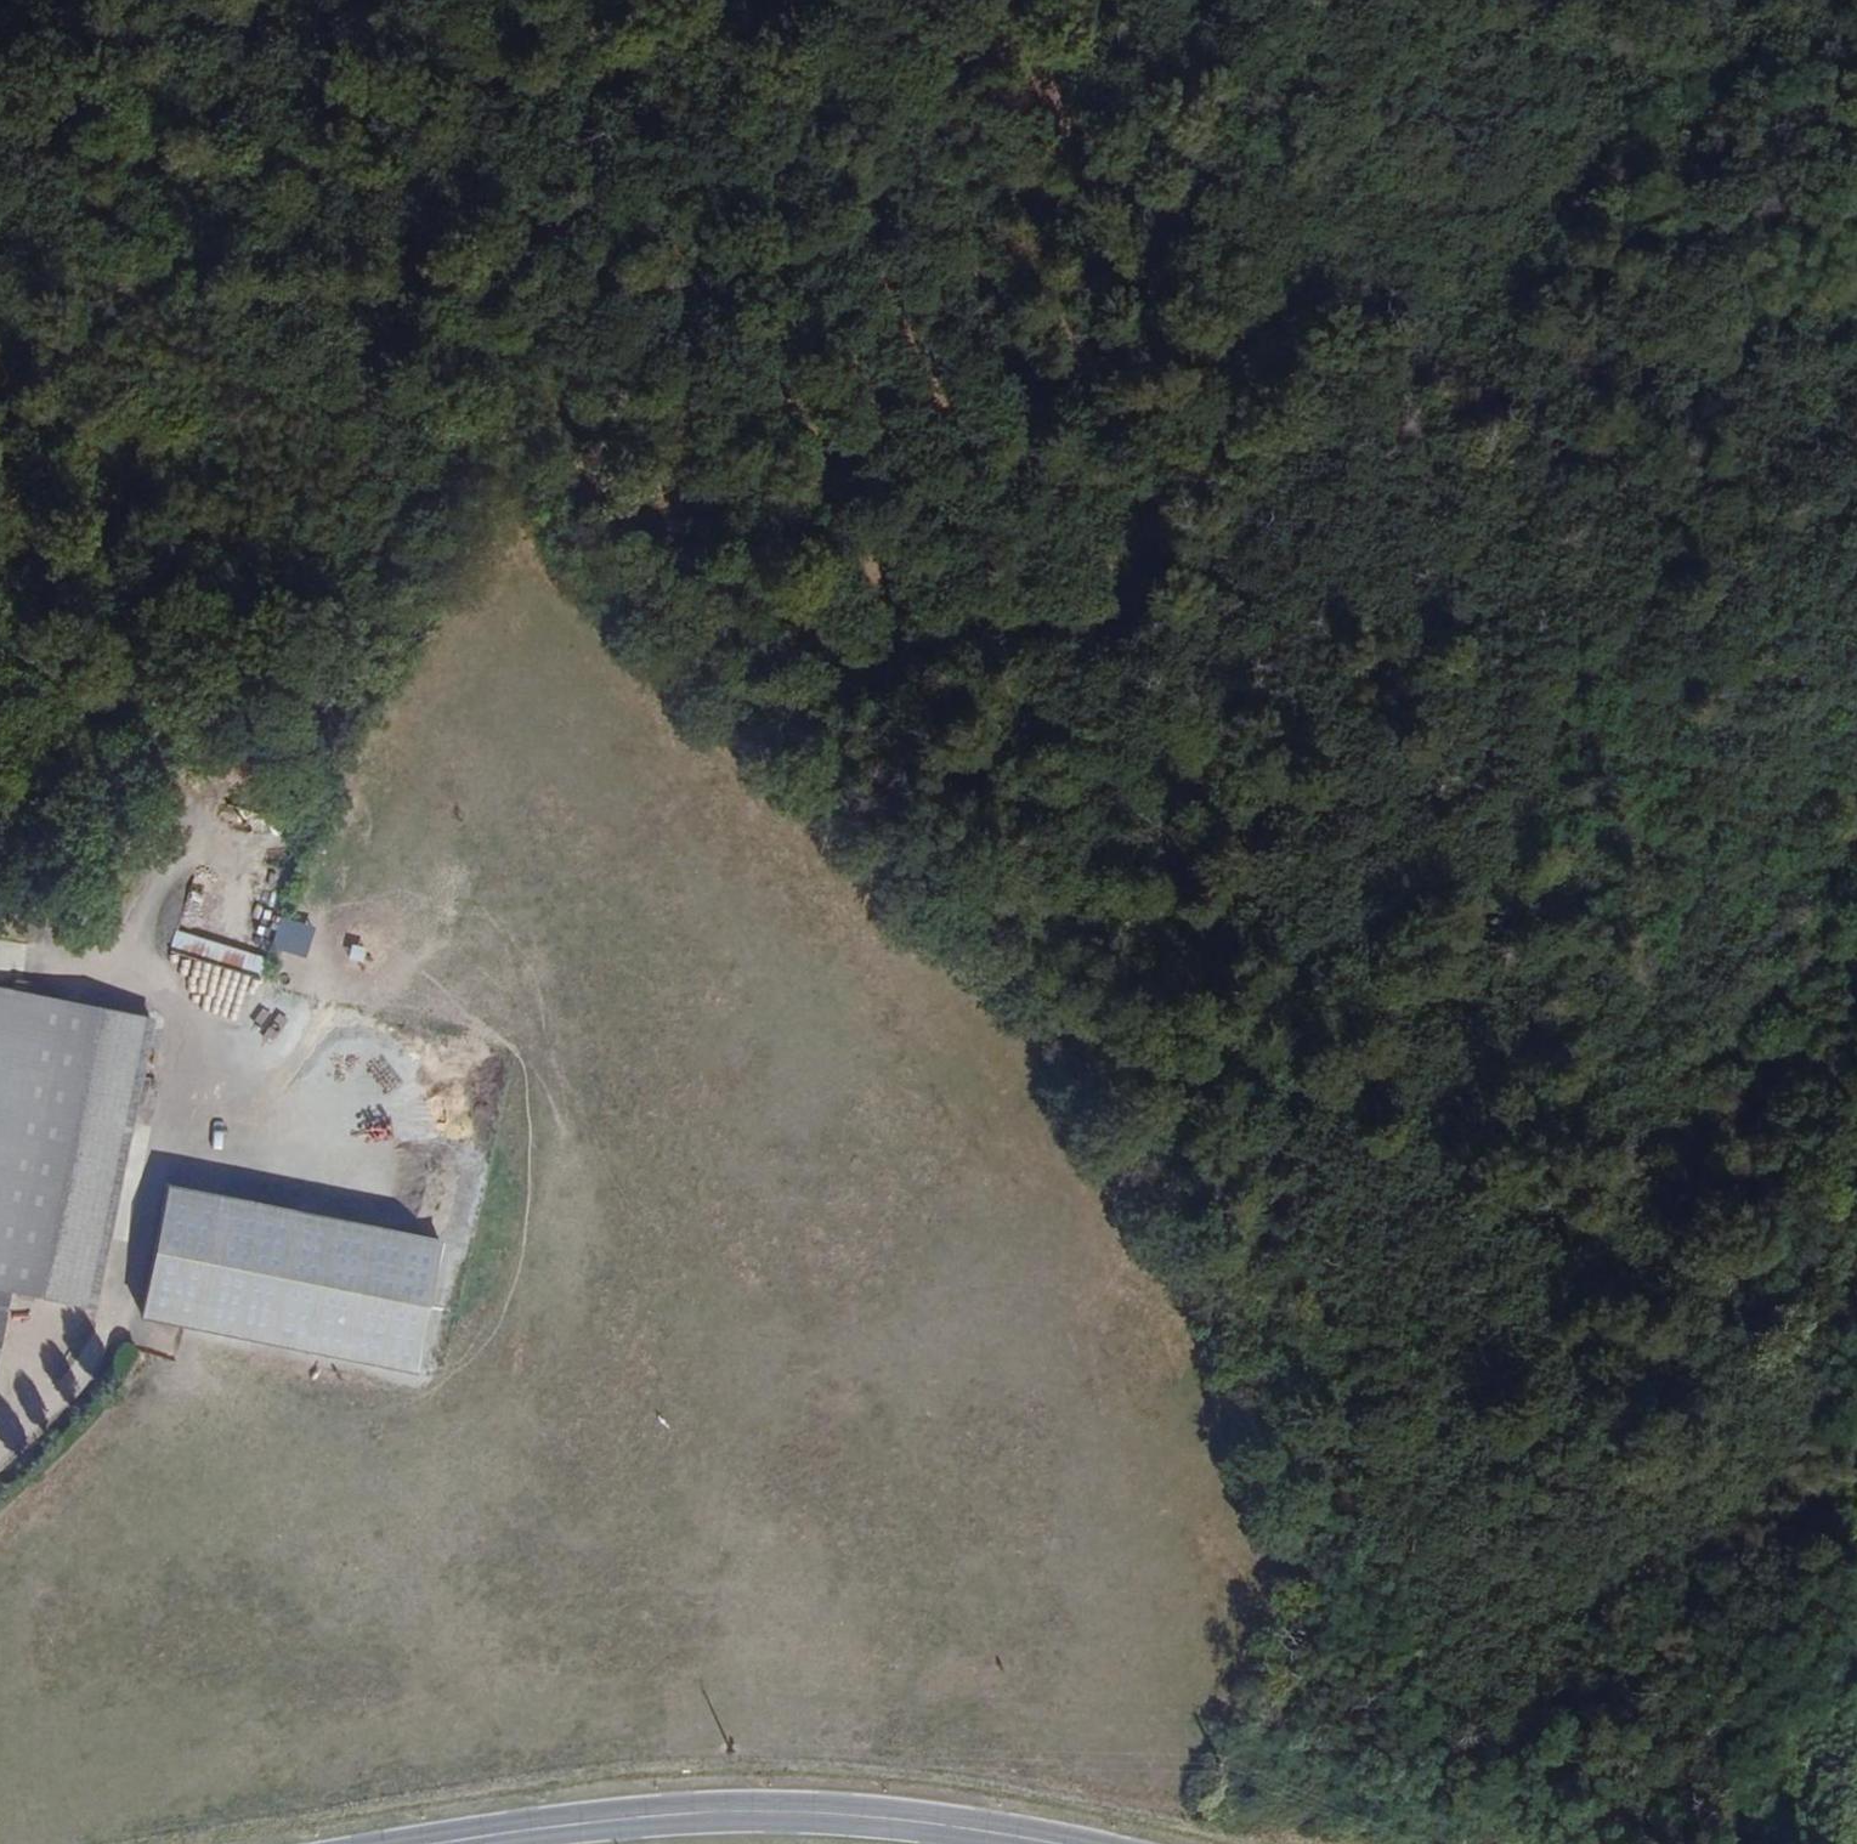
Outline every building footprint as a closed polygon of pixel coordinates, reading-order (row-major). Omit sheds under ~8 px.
[(307,956),(316,926),(282,916),(273,946),(307,956)] [(175,933),(172,948),(262,968),(265,953),(175,933)] [(23,955),(0,1051),(0,1247),(51,1259),(132,1279),(199,997),(23,955)] [(250,1002),(256,978),(241,974),(235,999),(250,1002)] [(362,1084),(361,1136),(381,1136),(380,1146),(418,1147),(420,1086),(362,1084)] [(444,1245),(173,1189),(148,1315),(422,1375),(444,1245)] [(0,1247),(0,1378),(20,1383),(51,1259),(0,1247)]
